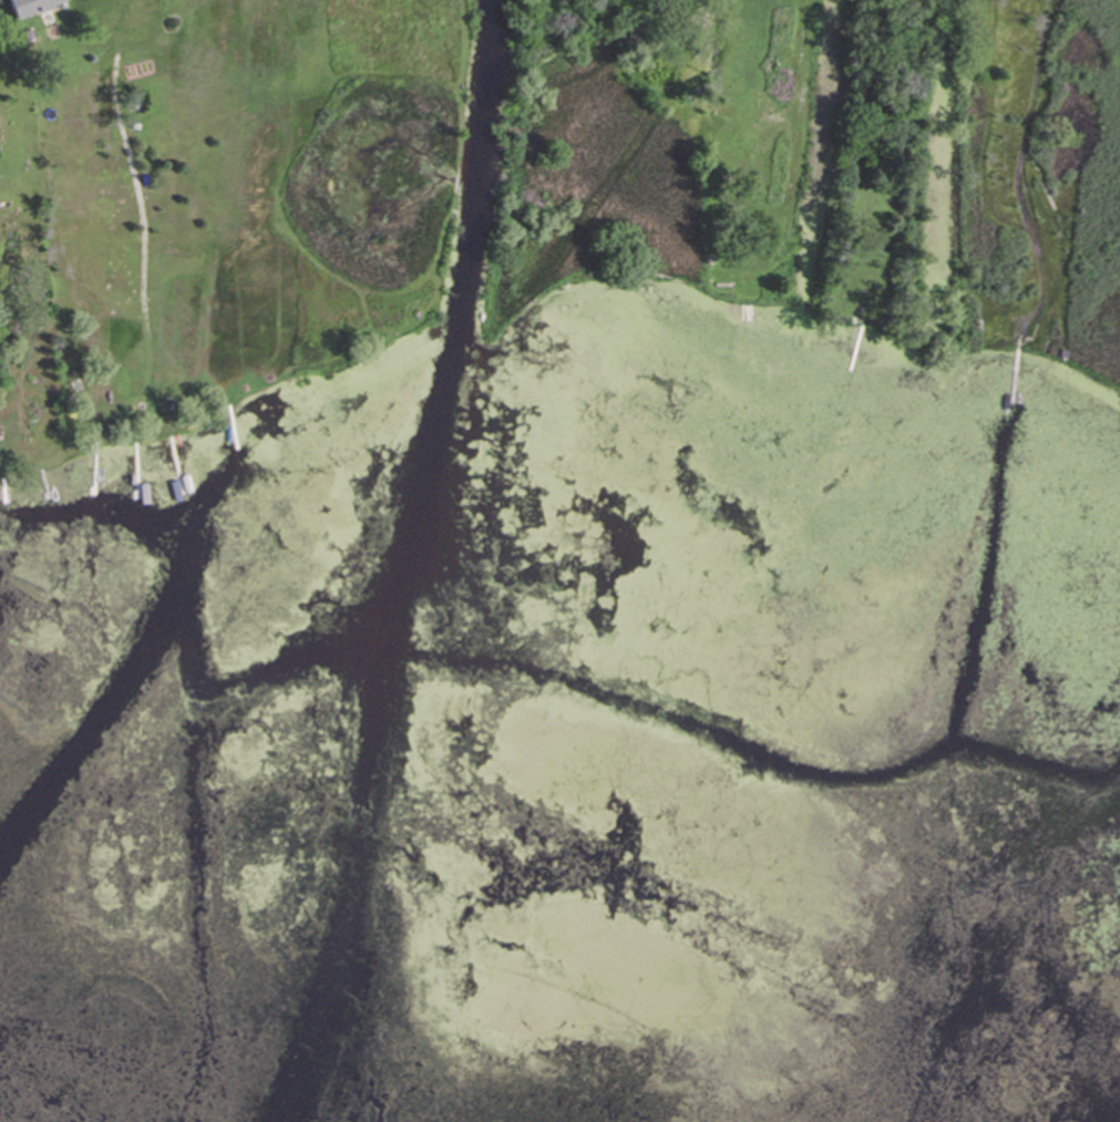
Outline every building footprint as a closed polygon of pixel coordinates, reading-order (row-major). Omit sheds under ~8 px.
[(65,6),(63,0),(8,0),(17,24),(65,6)]
